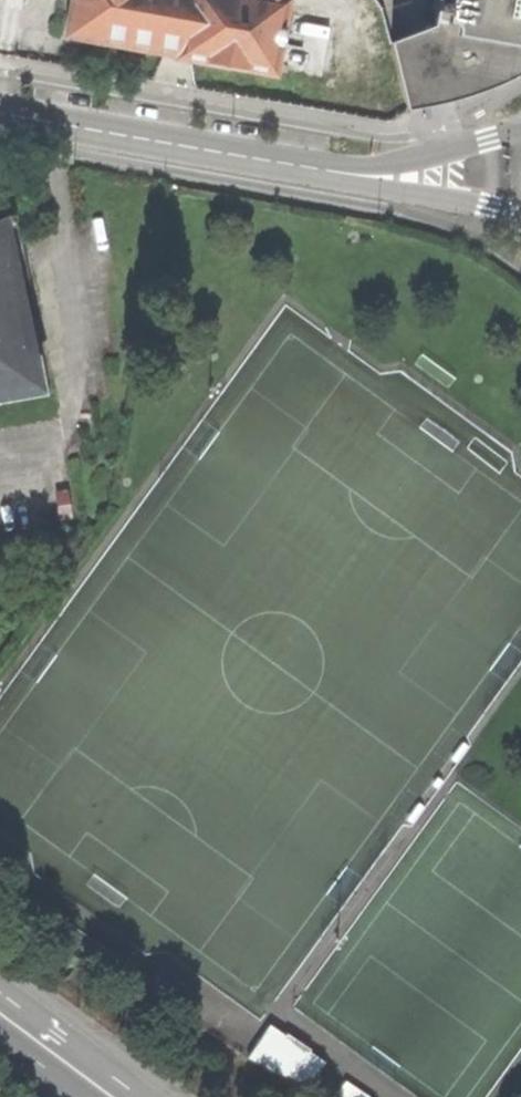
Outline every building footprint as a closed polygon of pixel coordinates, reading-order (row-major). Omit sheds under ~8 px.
[(65,35),(162,52),(177,54),(176,57),(274,74),(287,0),(71,0),(65,35)] [(434,27),(392,45),(407,109),(438,105),(479,93),(520,75),(520,0),(439,0),(434,27)] [(0,211),(0,403),(49,395),(15,208),(0,211)] [(281,1043),(265,1032),(248,1057),(303,1094),(320,1069),(303,1058),(299,1063),(278,1049),(281,1043)] [(343,1082),(334,1096),(367,1096),(343,1082)]
